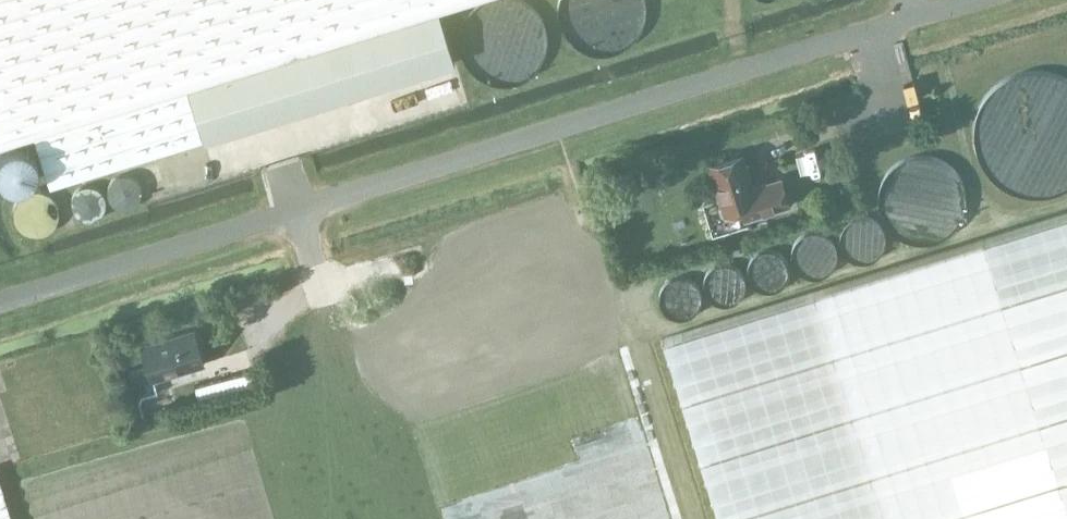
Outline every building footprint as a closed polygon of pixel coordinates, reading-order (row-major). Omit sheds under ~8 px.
[(34,131),(50,183),(203,134),(203,137),(453,57),(436,4),(449,0),(0,0),(0,142),(34,131)] [(541,39),(540,31),(538,24),(534,16),(529,9),(524,5),(517,1),(514,0),(483,0),(477,3),(471,7),(465,14),(460,21),(458,28),(456,37),(457,46),(459,55),(462,61),(467,68),(472,72),(480,78),(488,81),(496,82),(504,82),(512,80),(520,76),(528,70),(534,63),(537,57),(540,48),(541,40),(541,39)] [(742,155),(710,165),(716,185),(699,190),(713,236),(748,225),(745,218),(789,204),(782,178),(753,187),(742,155)] [(579,210),(582,220),(593,217),(591,207),(579,210)] [(663,338),(719,518),(1066,518),(1066,214),(980,241),(663,338)] [(152,377),(153,378),(205,362),(195,330),(143,346),(148,362),(152,377)] [(148,362),(132,367),(136,382),(152,377),(148,362)] [(255,384),(251,369),(196,383),(200,398),(255,384)] [(0,487),(0,518),(10,518),(0,487)]
